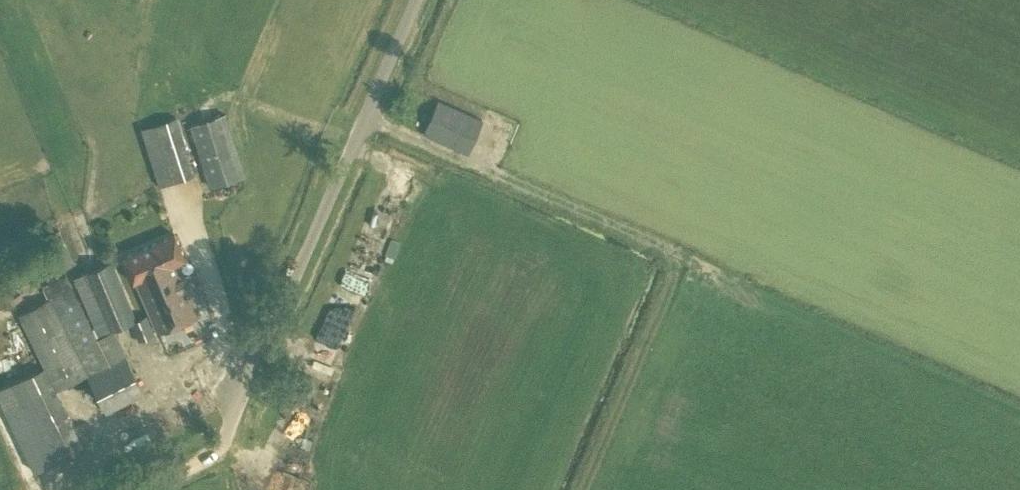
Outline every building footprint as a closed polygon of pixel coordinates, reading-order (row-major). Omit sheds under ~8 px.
[(466,152),(481,119),(437,99),(423,132),(466,152)] [(209,185),(243,174),(224,113),(190,124),(209,185)] [(159,185),(194,174),(175,116),(140,127),(159,185)] [(59,230),(46,235),(33,240),(45,271),(72,259),(59,230)] [(41,284),(47,297),(18,313),(55,389),(87,373),(106,412),(143,393),(112,329),(111,330),(110,328),(130,320),(138,339),(153,332),(150,327),(154,325),(157,331),(199,312),(177,261),(185,258),(174,233),(121,255),(132,280),(135,279),(152,319),(148,320),(145,314),(135,318),(111,260),(86,271),(73,276),(94,326),(92,327),(66,272),(41,284)] [(59,458),(83,447),(43,366),(0,387),(0,402),(33,471),(59,458)] [(288,489),(307,489),(310,485),(295,477),(288,489)]
